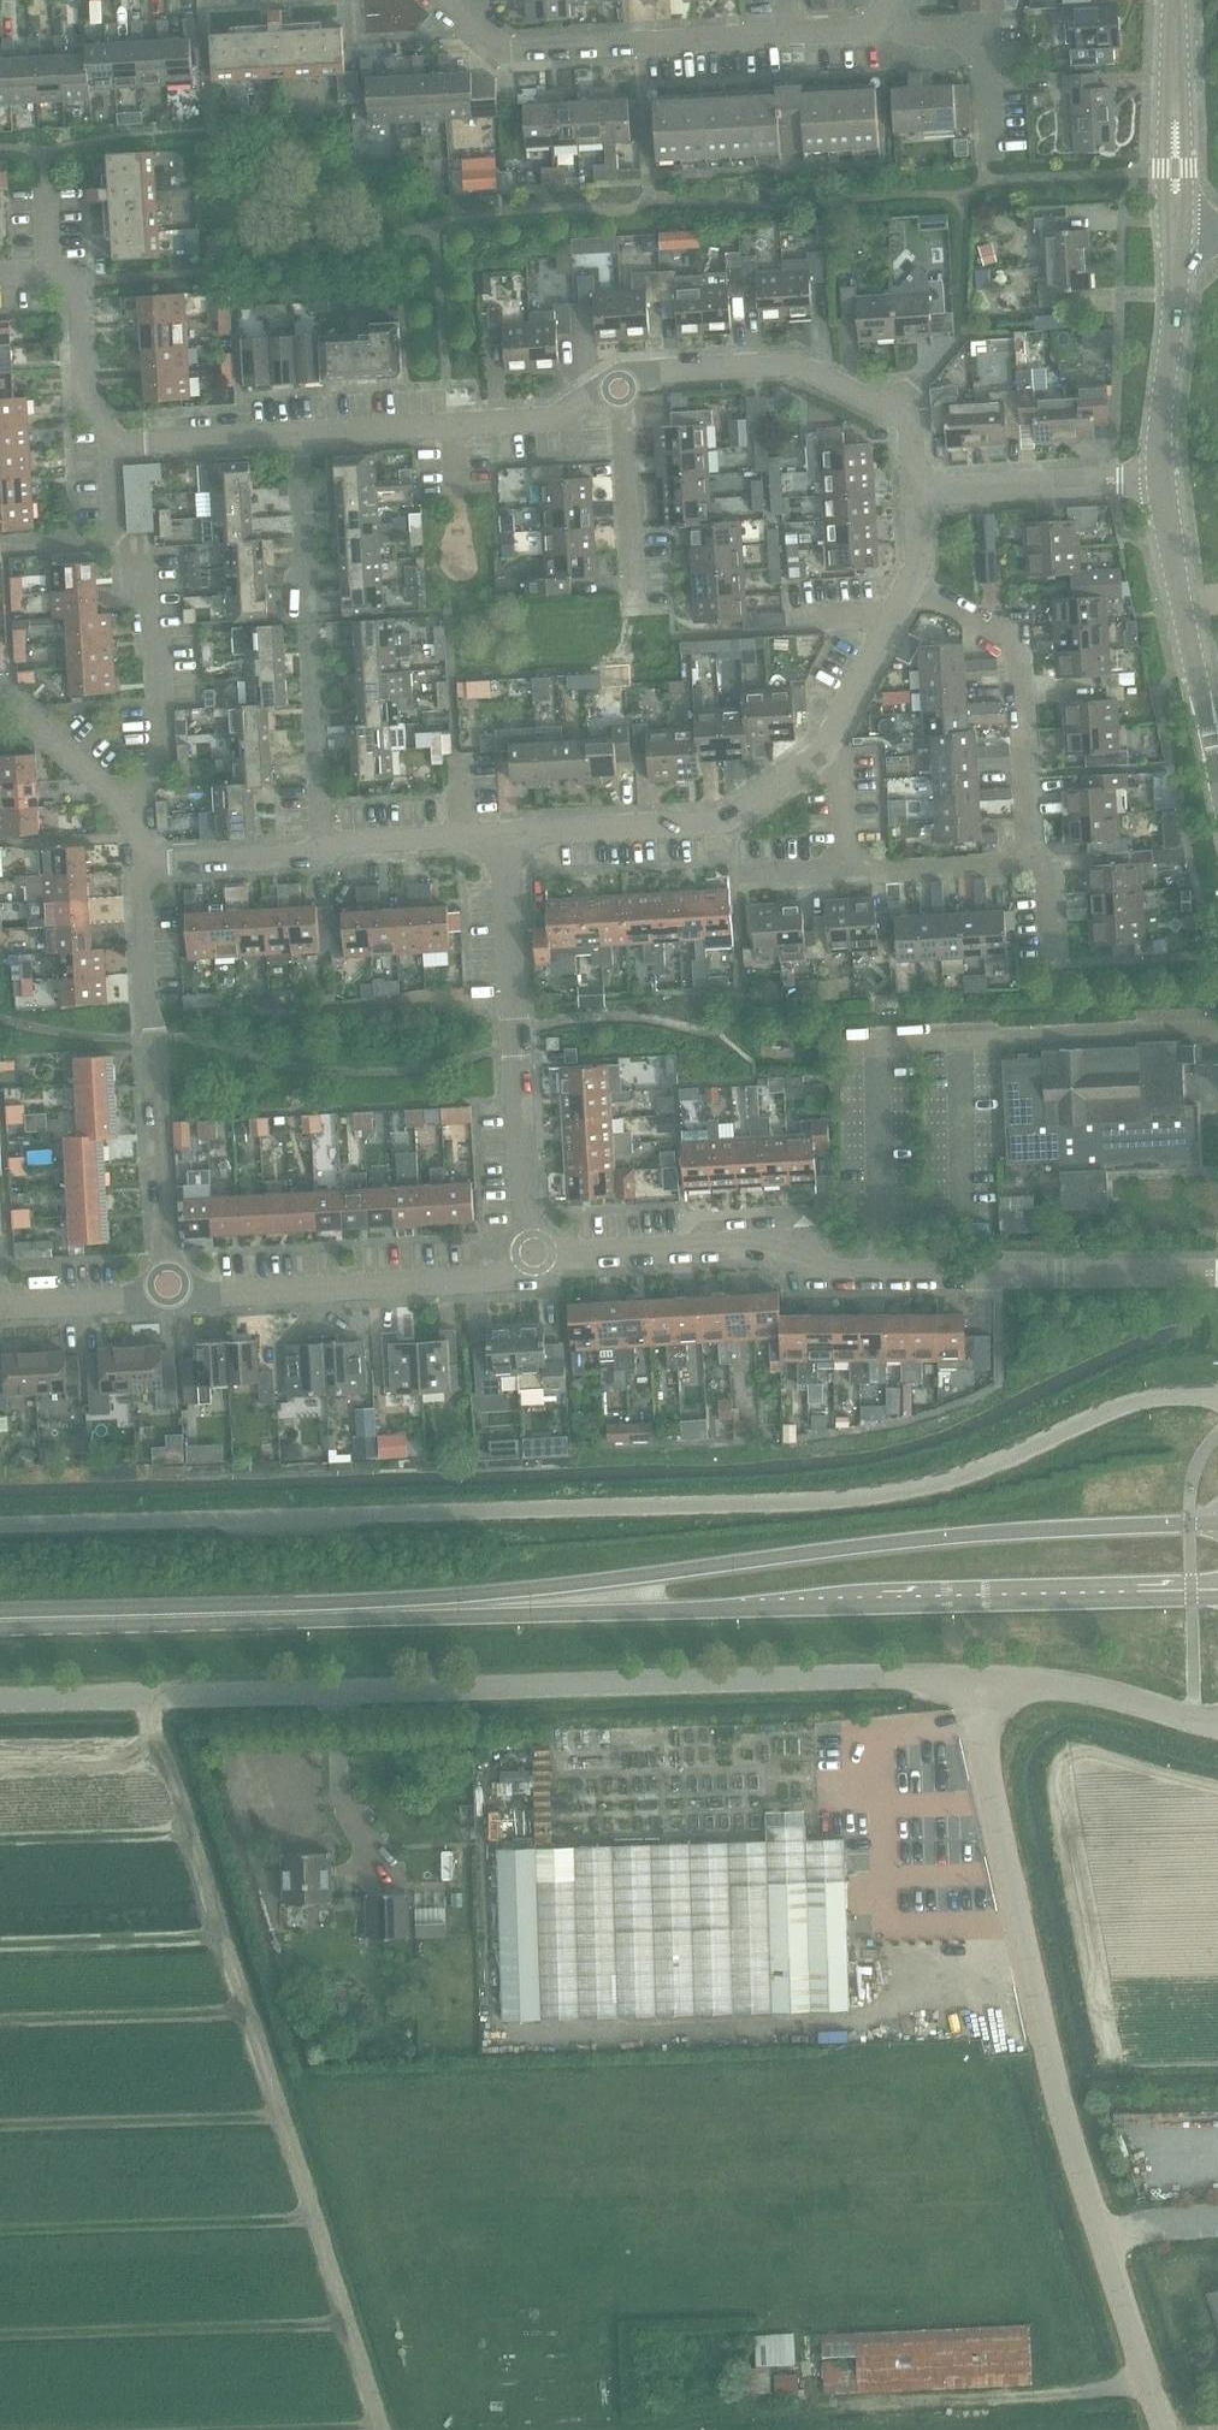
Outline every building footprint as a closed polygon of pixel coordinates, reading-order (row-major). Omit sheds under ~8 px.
[(527,20),(569,18),(568,0),(514,0),(515,7),(526,6),(527,20)] [(841,0),(812,0),(812,12),(842,11),(841,0)] [(961,14),(1004,12),(1003,0),(960,0),(961,14)] [(1004,12),(1017,11),(1019,0),(1003,0),(1004,12)] [(1030,9),(1055,7),(1055,0),(1029,0),(1030,9)] [(1098,48),(1117,47),(1114,5),(1060,8),(1060,24),(1071,23),(1072,46),(1098,44),(1098,48)] [(209,34),(212,80),(283,76),(294,75),(336,73),(344,73),(344,71),(342,27),(283,30),(283,11),(269,11),(270,31),(209,34)] [(183,39),(167,40),(163,40),(166,84),(192,82),(190,38),(194,38),(193,18),(182,19),(183,39)] [(157,40),(141,41),(137,41),(140,85),(166,84),(163,40),(167,40),(166,20),(156,20),(157,40)] [(131,42),(116,43),(111,43),(114,87),(140,85),(137,41),(141,41),(140,21),(130,22),(131,42)] [(88,88),(114,87),(111,43),(116,43),(115,23),(104,23),(106,43),(87,44),(84,44),(84,54),(85,54),(88,88)] [(89,98),(88,88),(85,54),(84,54),(65,55),(64,35),(53,35),(54,55),(59,55),(62,99),(89,98)] [(27,37),(28,57),(33,57),(36,101),(62,99),(59,55),(54,55),(39,56),(38,36),(27,37)] [(1,38),(2,59),(7,58),(9,102),(36,101),(33,57),(28,57),(13,58),(12,37),(1,38)] [(437,54),(439,74),(443,74),(446,118),(497,115),(494,78),(471,79),(470,72),(449,74),(448,53),(437,54)] [(411,55),(412,76),(417,75),(420,120),(446,118),(443,74),(439,74),(423,75),(422,55),(411,55)] [(385,57),(386,77),(391,77),(393,121),(420,120),(417,75),(412,76),(397,76),(396,56),(385,57)] [(391,77),(386,77),(370,78),(369,57),(359,58),(360,78),(365,78),(367,123),(393,121),(391,77)] [(2,59),(0,59),(0,103),(9,102),(7,58),(2,59)] [(356,70),(344,71),(344,73),(336,73),(338,103),(358,102),(356,70)] [(894,131),(932,129),(929,87),(922,87),(921,72),(908,73),(909,88),(891,89),(894,131)] [(1076,152),(1113,150),(1110,89),(1098,90),(1097,74),(1063,76),(1064,93),(1072,92),(1076,152)] [(932,129),(970,127),(967,85),(929,87),(932,129)] [(879,147),(876,90),(803,94),(803,87),(775,89),(776,96),(654,103),(658,159),(674,159),(674,171),(684,171),(683,158),(698,157),(698,170),(709,169),(708,157),(722,156),(723,168),(733,168),(732,155),(747,154),(747,167),(757,166),(756,154),(771,153),(772,165),(781,164),(781,153),(804,151),(805,163),(815,162),(814,151),(829,150),(830,162),(839,161),(839,149),(854,148),(854,160),(864,159),(864,148),(879,147)] [(617,180),(615,142),(630,141),(627,99),(613,100),(612,88),(600,89),(603,143),(604,143),(605,164),(604,164),(605,181),(617,180)] [(589,101),(575,102),(577,144),(603,143),(600,89),(588,90),(589,101)] [(272,91),(255,92),(256,113),(273,112),(272,91)] [(560,91),(548,92),(551,145),(577,144),(575,102),(561,103),(560,91)] [(537,104),(522,105),(525,147),(551,145),(548,92),(536,93),(537,104)] [(167,110),(158,111),(159,121),(168,121),(167,110)] [(123,112),(117,113),(117,124),(127,123),(126,112),(123,112)] [(968,137),(955,138),(956,155),(969,154),(968,137)] [(156,177),(155,152),(108,154),(110,189),(90,190),(91,203),(111,202),(114,260),(161,257),(157,189),(156,177)] [(604,164),(592,165),(593,182),(605,181),(604,164)] [(496,166),(463,168),(465,189),(497,187),(496,166)] [(540,168),(541,184),(553,184),(552,167),(540,168)] [(564,167),(552,167),(553,184),(565,183),(564,167)] [(169,176),(156,177),(157,189),(170,189),(169,176)] [(947,214),(936,215),(937,229),(948,229),(947,214)] [(1044,248),(1045,264),(1088,261),(1086,232),(1067,233),(1066,218),(1033,220),(1035,249),(1044,248)] [(672,232),(658,233),(658,236),(659,250),(673,250),(672,234),(672,232)] [(219,235),(207,237),(209,254),(220,253),(219,235)] [(658,236),(641,237),(642,251),(642,253),(659,253),(659,250),(658,236)] [(592,238),(570,239),(571,254),(593,253),(592,238)] [(991,243),(977,246),(983,266),(996,262),(991,243)] [(809,272),(784,273),(786,320),(813,318),(811,284),(825,283),(824,253),(808,254),(809,272)] [(557,256),(557,274),(571,273),(571,256),(557,256)] [(760,321),(786,320),(784,273),(758,275),(757,257),(742,258),(742,268),(745,298),(759,297),(760,321)] [(1090,290),(1088,261),(1045,264),(1046,280),(1037,280),(1038,308),(1071,306),(1070,291),(1090,290)] [(930,316),(945,315),(943,282),(928,283),(928,273),(925,273),(917,266),(900,286),(891,286),(892,295),(893,295),(896,341),(932,339),(930,316)] [(727,273),(702,275),(705,335),(732,334),(730,299),(745,298),(742,268),(727,269),(727,273)] [(491,293),(490,272),(477,273),(478,294),(491,293)] [(677,272),(661,273),(663,303),(677,302),(679,337),(705,335),(702,275),(678,276),(677,272)] [(635,292),(621,293),(624,340),(650,338),(649,304),(663,303),(661,273),(634,275),(635,292)] [(598,342),(624,340),(621,293),(596,295),(595,277),(579,278),(581,308),(596,307),(598,342)] [(859,343),(896,341),(893,295),(892,295),(857,297),(856,288),(841,289),(843,321),(858,320),(859,343)] [(358,293),(358,298),(359,318),(398,316),(396,291),(358,293)] [(186,321),(185,293),(139,296),(140,323),(186,321)] [(308,301),(308,302),(309,312),(319,312),(319,300),(308,301)] [(329,300),(319,300),(319,312),(330,311),(329,300)] [(208,318),(220,318),(220,319),(231,318),(230,301),(219,302),(219,304),(207,305),(208,318)] [(278,314),(277,303),(266,304),(266,315),(278,314)] [(560,371),(558,337),(558,334),(572,333),(570,303),(554,303),(554,310),(529,312),(530,327),(533,373),(560,371)] [(257,315),(266,315),(266,304),(256,305),(257,315)] [(506,329),(504,310),(504,307),(488,308),(490,337),(504,336),(504,341),(507,375),(533,373),(530,327),(506,329)] [(1068,313),(1035,315),(1036,329),(1069,327),(1068,313)] [(221,336),(232,335),(231,318),(220,319),(221,336)] [(12,348),(10,321),(0,321),(0,348),(12,348)] [(188,347),(186,321),(140,323),(141,349),(188,347)] [(372,332),(321,335),(323,380),(396,376),(401,371),(398,322),(371,323),(372,332)] [(321,334),(293,336),(296,382),(323,380),(321,335),(321,334)] [(293,336),(267,337),(270,383),(296,382),(293,336)] [(267,337),(240,338),(243,385),(270,383),(267,337)] [(189,373),(188,347),(141,349),(143,375),(189,373)] [(12,348),(0,348),(0,374),(13,373),(12,348)] [(222,354),(223,371),(234,370),(233,354),(222,354)] [(223,388),(235,387),(234,370),(223,371),(223,388)] [(1031,372),(1016,373),(1017,393),(1019,426),(1034,425),(1035,444),(1064,442),(1062,399),(1046,400),(1046,392),(1032,392),(1031,372)] [(13,373),(0,374),(0,399),(15,399),(13,373)] [(190,400),(189,373),(143,375),(144,402),(190,400)] [(941,387),(930,388),(931,410),(941,398),(941,387)] [(1077,398),(1062,399),(1064,442),(1093,440),(1092,421),(1107,420),(1105,388),(1077,390),(1077,398)] [(685,393),(670,394),(671,406),(686,405),(685,393)] [(1004,427),(1019,426),(1017,393),(989,395),(989,404),(973,405),(976,448),(1005,446),(1004,427)] [(929,411),(931,436),(946,435),(947,450),(976,448),(973,405),(958,406),(957,397),(941,398),(931,410),(929,411)] [(15,399),(0,399),(0,427),(28,425),(27,398),(15,399)] [(656,428),(658,454),(708,451),(707,426),(714,425),(713,411),(672,413),(673,427),(656,428)] [(728,420),(729,447),(747,446),(746,419),(728,420)] [(28,425),(0,427),(0,453),(30,451),(28,425)] [(765,432),(753,432),(755,469),(767,469),(765,432)] [(808,474),(823,473),(872,470),(871,445),(844,447),(843,433),(806,435),(808,474)] [(30,451),(0,453),(0,478),(31,476),(30,451)] [(658,454),(659,479),(709,476),(708,451),(658,454)] [(337,486),(412,482),(411,470),(400,470),(401,480),(376,481),(375,455),(335,457),(337,486)] [(768,457),(769,476),(781,475),(780,456),(768,457)] [(200,492),(211,491),(211,494),(251,491),(249,462),(198,465),(200,492)] [(152,481),(151,464),(125,466),(126,482),(152,481)] [(152,481),(126,482),(126,495),(153,493),(152,482),(163,481),(162,464),(151,464),(152,481)] [(563,480),(562,466),(533,468),(534,483),(540,483),(542,507),(591,504),(590,479),(563,480)] [(823,473),(824,498),(873,495),(872,470),(823,473)] [(782,500),(781,475),(769,476),(770,501),(782,500)] [(31,476),(0,478),(0,504),(33,502),(31,476)] [(659,479),(661,503),(711,500),(709,476),(659,479)] [(750,480),(751,498),(764,497),(763,480),(750,480)] [(412,482),(337,486),(339,512),(378,510),(377,493),(413,490),(412,482)] [(267,511),(292,506),(289,488),(264,492),(267,511)] [(251,491),(211,494),(213,518),(213,520),(252,517),(251,491)] [(127,509),(153,507),(153,493),(126,495),(127,509)] [(824,498),(826,522),(875,519),(873,495),(824,498)] [(752,511),(764,510),(764,497),(751,498),(752,511)] [(662,527),(691,525),(712,522),(711,500),(661,503),(662,527)] [(783,513),(782,500),(770,501),(771,514),(783,513)] [(33,502),(0,504),(0,531),(34,529),(33,502)] [(593,528),(591,504),(542,507),(543,531),(593,528)] [(153,507),(127,509),(128,522),(154,520),(154,515),(153,507)] [(1067,523),(1025,525),(1026,550),(1076,547),(1075,534),(1092,533),(1097,528),(1096,508),(1066,509),(1067,523)] [(160,523),(172,522),(172,510),(160,510),(160,514),(160,523)] [(378,510),(339,512),(340,538),(392,534),(392,524),(379,525),(378,510)] [(405,531),(411,531),(411,533),(422,533),(421,514),(410,515),(410,519),(404,519),(405,531)] [(514,514),(501,515),(501,531),(515,530),(514,514)] [(224,542),(254,541),(252,517),(213,520),(213,518),(202,519),(204,545),(224,544),(224,542)] [(977,518),(978,553),(993,552),(992,517),(977,518)] [(826,522),(827,547),(876,544),(875,519),(826,522)] [(154,520),(128,522),(128,533),(154,532),(154,520)] [(691,525),(693,550),(741,547),(740,520),(712,522),(691,525)] [(172,522),(160,523),(161,538),(173,538),(172,522)] [(594,553),(593,528),(543,531),(545,556),(594,553)] [(767,528),(767,545),(779,545),(779,528),(767,528)] [(788,548),(798,548),(797,531),(785,531),(786,548),(788,548)] [(422,533),(411,533),(412,546),(423,545),(422,533)] [(512,533),(501,534),(502,549),(502,558),(513,558),(513,548),(512,533)] [(392,534),(340,538),(342,563),(381,561),(380,543),(393,542),(392,534)] [(226,571),(265,569),(263,540),(254,541),(224,542),(224,544),(226,571)] [(878,569),(876,544),(827,547),(829,572),(878,569)] [(767,545),(769,571),(781,570),(779,545),(767,545)] [(419,547),(403,549),(405,567),(421,565),(419,547)] [(743,573),(741,547),(693,550),(694,575),(743,573)] [(1071,589),(1079,588),(1089,588),(1089,586),(1121,584),(1120,571),(1078,574),(1076,547),(1026,550),(1028,578),(1070,576),(1071,589)] [(788,548),(789,581),(807,579),(806,561),(799,561),(798,548),(788,548)] [(994,585),(993,552),(978,553),(979,585),(994,585)] [(92,553),(53,555),(53,565),(64,565),(93,563),(92,553)] [(189,573),(201,572),(200,553),(188,554),(189,573)] [(596,578),(594,553),(545,556),(547,580),(527,581),(528,596),(570,594),(569,580),(596,578)] [(383,587),(381,561),(342,563),(343,589),(383,587)] [(51,565),(52,591),(98,589),(96,563),(93,563),(64,565),(53,565),(51,565)] [(407,586),(418,585),(417,567),(406,567),(407,586)] [(265,569),(226,571),(227,594),(212,595),(213,598),(266,595),(265,569)] [(769,584),(781,583),(781,570),(769,571),(769,584)] [(201,572),(189,573),(190,589),(202,589),(202,587),(208,587),(208,576),(201,577),(201,572)] [(744,597),(743,573),(694,575),(695,599),(744,597)] [(10,578),(11,594),(23,594),(22,578),(10,578)] [(1054,601),(1055,627),(1105,624),(1103,600),(1122,599),(1122,596),(1121,584),(1089,586),(1089,588),(1079,588),(1080,600),(1054,601)] [(1128,584),(1121,584),(1122,596),(1131,596),(1128,584)] [(418,585),(407,586),(408,602),(419,601),(418,585)] [(343,589),(345,615),(384,612),(383,587),(343,589)] [(99,615),(98,589),(52,591),(54,618),(99,615)] [(24,610),(23,594),(11,594),(12,611),(24,610)] [(228,605),(229,622),(268,620),(266,595),(213,598),(213,605),(228,605)] [(745,616),(744,597),(695,599),(697,624),(744,621),(745,630),(787,627),(787,614),(745,616)] [(196,610),(184,610),(185,624),(197,624),(196,610)] [(111,614),(99,615),(54,618),(29,619),(30,629),(60,628),(59,619),(66,618),(68,644),(113,641),(111,614)] [(354,622),(356,650),(411,647),(411,634),(395,635),(394,620),(354,622)] [(1136,623),(1126,623),(1126,632),(1136,631),(1136,623)] [(1056,653),(1106,651),(1105,624),(1055,627),(1056,643),(1039,644),(1039,654),(1056,653)] [(283,626),(232,629),(234,654),(245,654),(245,655),(284,653),(283,626)] [(433,628),(434,646),(444,645),(444,627),(433,628)] [(13,630),(14,647),(26,646),(25,630),(13,630)] [(741,651),(757,650),(756,639),(741,640),(741,651)] [(114,667),(113,641),(68,644),(69,669),(114,667)] [(702,653),(716,652),(716,641),(701,642),(702,653)] [(716,652),(732,651),(732,641),(716,641),(716,652)] [(203,657),(214,656),(213,642),(202,643),(203,657)] [(435,661),(445,660),(444,645),(434,646),(435,661)] [(919,648),(920,671),(997,666),(996,660),(963,662),(963,645),(919,648)] [(27,662),(26,646),(14,647),(15,663),(27,662)] [(412,656),(411,647),(356,650),(358,677),(412,674),(411,669),(397,670),(396,657),(412,656)] [(1100,678),(1101,688),(1119,687),(1118,675),(1107,676),(1106,651),(1056,653),(1058,681),(1100,678)] [(247,681),(285,679),(284,653),(245,655),(247,681)] [(214,656),(203,657),(204,667),(214,667),(214,656)] [(997,672),(997,666),(920,671),(921,692),(965,690),(964,673),(997,672)] [(116,693),(114,667),(69,669),(70,696),(116,693)] [(19,684),(36,683),(35,672),(18,673),(19,684)] [(358,677),(359,703),(413,700),(412,674),(358,677)] [(1133,674),(1118,675),(1119,687),(1134,686),(1133,674)] [(601,675),(584,676),(584,690),(602,689),(601,675)] [(567,691),(584,690),(584,676),(566,677),(567,691)] [(549,678),(531,679),(532,693),(532,702),(550,701),(550,692),(549,678)] [(268,706),(287,705),(285,679),(247,681),(248,706),(248,707),(268,706)] [(668,681),(667,681),(668,693),(683,693),(682,680),(668,681)] [(489,682),(481,683),(482,698),(489,698),(489,682)] [(792,691),(767,692),(770,741),(796,740),(795,713),(807,712),(805,682),(791,682),(792,691)] [(436,683),(437,698),(448,698),(447,683),(436,683)] [(1065,704),(1066,729),(1115,726),(1114,703),(1124,702),(1124,688),(1119,689),(1119,687),(1101,688),(1101,691),(1106,691),(1106,702),(1065,704)] [(719,711),(704,712),(703,688),(693,689),(694,713),(695,730),(697,762),(698,762),(721,761),(719,711)] [(205,690),(206,708),(217,708),(216,690),(205,690)] [(966,705),(965,690),(921,692),(923,714),(999,709),(999,704),(966,705)] [(745,742),(746,742),(770,741),(767,692),(743,693),(743,710),(745,742)] [(438,710),(448,709),(448,698),(437,698),(438,710)] [(405,724),(400,724),(399,710),(414,709),(413,700),(359,703),(360,725),(351,726),(351,728),(405,726),(405,724)] [(229,715),(229,721),(230,735),(269,733),(268,706),(248,707),(248,706),(229,707),(229,708),(215,709),(215,716),(229,715)] [(924,736),(931,736),(967,732),(966,717),(999,714),(999,709),(923,714),(924,736)] [(186,710),(175,711),(176,721),(187,720),(186,710)] [(745,742),(743,710),(719,711),(721,761),(747,760),(746,742),(745,742)] [(434,711),(421,711),(422,723),(435,722),(434,711)] [(617,776),(616,762),(631,761),(629,724),(599,725),(600,739),(587,740),(590,785),(601,784),(601,777),(617,776)] [(648,781),(674,780),(672,731),(648,732),(648,725),(633,726),(635,756),(647,755),(648,781)] [(406,750),(405,726),(351,728),(352,755),(392,753),(392,750),(406,750)] [(1115,726),(1066,729),(1067,753),(1068,757),(1094,755),(1095,768),(1110,767),(1128,766),(1127,753),(1127,751),(1116,752),(1115,726)] [(561,742),(560,727),(534,729),(538,788),(549,787),(549,780),(563,779),(561,742)] [(527,788),(538,788),(534,729),(494,731),(494,735),(480,736),(481,753),(496,752),(509,751),(511,782),(526,781),(527,788)] [(697,762),(695,730),(672,731),(674,780),(699,779),(698,762),(697,762)] [(931,736),(932,758),(1010,754),(1009,746),(976,748),(975,731),(967,732),(931,736)] [(269,733),(230,735),(231,761),(270,759),(269,733)] [(423,734),(417,735),(417,747),(424,747),(431,747),(431,750),(452,749),(451,733),(450,733),(430,734),(423,734)] [(587,740),(561,742),(563,779),(578,778),(578,785),(590,785),(587,740)] [(188,745),(177,745),(178,762),(178,764),(189,764),(188,745)] [(432,765),(442,764),(443,764),(442,754),(452,754),(452,749),(431,750),(432,765)] [(393,777),(392,753),(352,755),(354,779),(393,777)] [(1010,758),(1010,754),(932,758),(933,780),(978,777),(977,760),(1010,758)] [(37,782),(35,755),(0,757),(0,784),(37,782)] [(252,783),(252,785),(272,784),(270,759),(231,761),(217,761),(217,772),(232,771),(233,784),(252,783)] [(189,764),(178,764),(179,772),(175,773),(176,788),(190,787),(189,764)] [(1064,791),(1066,817),(1115,814),(1125,814),(1123,775),(1089,777),(1089,790),(1064,791)] [(979,791),(978,777),(933,780),(934,801),(1012,797),(1011,790),(979,791)] [(37,782),(0,784),(0,810),(38,808),(37,782)] [(213,785),(215,812),(254,810),(252,785),(252,783),(233,784),(213,785)] [(979,803),(1012,801),(1012,797),(934,801),(935,822),(980,820),(979,803)] [(1172,800),(1155,801),(1155,809),(1174,808),(1172,800)] [(157,815),(167,815),(166,802),(156,802),(157,815)] [(38,808),(0,810),(0,837),(40,834),(38,808)] [(199,813),(199,823),(200,840),(216,839),(255,837),(254,810),(215,812),(199,813)] [(1116,840),(1115,814),(1066,817),(1067,844),(1092,843),(1093,855),(1111,854),(1128,853),(1128,850),(1127,839),(1116,840)] [(167,815),(157,815),(157,830),(168,829),(167,815)] [(981,834),(980,820),(935,822),(936,844),(980,842),(980,846),(997,845),(997,834),(981,834)] [(1180,835),(1163,835),(1163,848),(1183,847),(1180,835)] [(85,845),(40,849),(42,875),(42,876),(87,872),(85,845)] [(1137,865),(1148,865),(1153,864),(1152,849),(1128,850),(1128,853),(1111,854),(1112,865),(1088,867),(1089,893),(1139,890),(1137,865)] [(44,901),(44,902),(89,898),(87,872),(42,876),(42,875),(16,877),(16,887),(27,886),(28,902),(44,901)] [(976,914),(960,915),(963,959),(984,957),(979,880),(974,881),(976,914)] [(985,880),(979,880),(984,957),(1007,956),(1004,912),(987,913),(985,880)] [(430,882),(419,883),(423,952),(450,950),(449,932),(448,912),(447,904),(429,905),(429,899),(431,899),(430,882)] [(300,883),(288,884),(293,954),(332,951),(330,914),(330,907),(317,908),(317,906),(307,907),(299,907),(299,902),(301,902),(300,883)] [(411,907),(394,908),(397,953),(423,952),(419,883),(408,884),(409,901),(411,900),(411,907)] [(933,917),(917,918),(920,961),(941,960),(936,883),(930,883),(933,917)] [(942,883),(936,883),(941,960),(963,959),(960,915),(944,916),(942,883)] [(292,954),(293,954),(288,884),(277,885),(279,903),(281,903),(281,909),(264,910),(267,955),(267,961),(271,961),(271,963),(290,962),(290,960),(293,960),(292,954)] [(332,958),(345,957),(371,955),(367,886),(356,887),(358,904),(359,904),(360,911),(341,912),(342,913),(330,914),(332,951),(332,958)] [(379,886),(367,886),(371,955),(397,953),(394,908),(391,909),(379,909),(378,903),(380,903),(379,886)] [(248,887),(236,888),(241,957),(267,955),(264,910),(248,911),(248,905),(249,905),(248,887)] [(228,912),(212,913),(215,958),(241,957),(236,888),(225,888),(226,906),(228,906),(228,912)] [(729,888),(703,890),(707,947),(733,946),(729,888)] [(188,960),(215,958),(212,913),(197,914),(197,908),(198,908),(197,890),(185,891),(186,909),(185,909),(188,960)] [(707,958),(707,947),(703,890),(677,891),(680,940),(696,939),(697,958),(707,958)] [(1140,917),(1139,890),(1089,893),(1090,910),(1066,911),(1067,921),(1091,920),(1140,917)] [(1190,890),(1180,890),(1181,912),(1191,911),(1190,890)] [(664,941),(680,940),(677,891),(651,893),(655,961),(654,961),(655,974),(666,973),(665,960),(664,941)] [(645,962),(654,961),(655,961),(651,893),(625,894),(628,943),(644,942),(645,962)] [(612,944),(628,943),(625,894),(599,896),(604,965),(613,964),(612,944)] [(594,965),(604,965),(599,896),(572,898),(576,947),(592,945),(594,965)] [(29,920),(30,929),(90,924),(89,898),(44,902),(45,919),(29,920)] [(551,963),(551,961),(557,961),(562,955),(576,954),(576,947),(572,898),(546,899),(548,929),(534,930),(536,964),(551,963)] [(875,901),(850,903),(853,952),(872,951),(873,957),(889,956),(886,914),(876,915),(875,901)] [(897,963),(920,961),(917,918),(900,919),(899,902),(888,903),(889,920),(894,920),(897,963)] [(827,946),(815,947),(816,959),(816,961),(832,960),(832,953),(853,952),(850,903),(824,904),(827,946)] [(802,906),(777,907),(780,957),(780,961),(816,959),(815,947),(804,948),(802,906)] [(760,958),(780,957),(777,907),(751,909),(754,951),(743,952),(744,966),(760,965),(760,958)] [(460,912),(448,912),(449,932),(461,931),(460,912)] [(1197,913),(1186,915),(1189,933),(1199,931),(1197,913)] [(1142,941),(1140,917),(1091,920),(1092,946),(1135,944),(1135,956),(1153,955),(1152,941),(1142,941)] [(30,938),(46,937),(47,955),(58,954),(58,953),(92,951),(92,950),(90,924),(30,929),(30,938)] [(0,930),(0,946),(8,938),(0,930)] [(60,979),(105,976),(103,949),(92,950),(92,951),(58,953),(58,954),(60,979)] [(31,964),(20,964),(21,982),(32,981),(31,964)] [(709,986),(709,977),(708,971),(695,972),(696,987),(709,986)] [(709,977),(709,986),(709,987),(729,986),(729,975),(709,977)] [(107,1002),(105,976),(60,979),(62,1005),(107,1002)] [(984,976),(964,977),(965,992),(984,991),(984,976)] [(385,980),(373,980),(373,983),(374,996),(374,998),(386,996),(385,982),(385,980)] [(33,997),(32,981),(21,982),(22,997),(33,997)] [(835,981),(815,981),(816,995),(816,998),(835,998),(835,995),(835,981)] [(373,983),(361,984),(362,1000),(374,998),(374,996),(373,983)] [(603,987),(577,988),(578,999),(578,1001),(578,1007),(604,1005),(604,1000),(603,998),(603,987)] [(335,994),(321,994),(322,1005),(335,1004),(335,994)] [(559,994),(540,996),(541,1003),(559,1002),(559,994)] [(198,995),(181,996),(181,1002),(182,1011),(198,1010),(198,995)] [(547,1038),(547,1050),(559,1049),(559,1037),(547,1038)] [(1198,1105),(1184,1105),(1182,1063),(1195,1062),(1194,1044),(1181,1045),(1181,1041),(1136,1043),(1136,1047),(1042,1051),(1042,1058),(1002,1060),(1006,1164),(1064,1161),(1065,1172),(1059,1172),(1061,1209),(1107,1207),(1106,1170),(1118,1169),(1187,1167),(1187,1165),(1200,1164),(1198,1105)] [(0,1045),(2,1057),(21,1054),(19,1042),(0,1045)] [(666,1074),(663,1074),(663,1087),(673,1087),(673,1083),(679,1083),(678,1074),(677,1053),(666,1054),(666,1074)] [(114,1056),(76,1058),(78,1085),(116,1083),(114,1056)] [(0,1061),(0,1071),(15,1070),(15,1060),(0,1061)] [(560,1067),(562,1094),(622,1090),(620,1064),(560,1067)] [(784,1087),(805,1086),(804,1076),(784,1077),(784,1087)] [(117,1109),(116,1083),(78,1085),(79,1111),(117,1109)] [(719,1086),(706,1087),(707,1103),(720,1102),(719,1086)] [(679,1089),(680,1099),(700,1098),(700,1087),(679,1089)] [(630,1090),(622,1090),(562,1094),(563,1120),(612,1117),(611,1102),(630,1101),(630,1090)] [(674,1097),(656,1098),(657,1114),(674,1113),(674,1097)] [(759,1103),(745,1104),(745,1117),(750,1117),(760,1116),(759,1103)] [(24,1104),(7,1105),(7,1115),(25,1114),(24,1104)] [(472,1122),(471,1105),(441,1107),(442,1123),(472,1122)] [(415,1109),(416,1126),(425,1126),(424,1108),(415,1109)] [(79,1111),(80,1136),(104,1136),(118,1136),(117,1109),(79,1111)] [(416,1126),(415,1109),(405,1109),(406,1127),(416,1126)] [(363,1112),(364,1129),(373,1129),(372,1111),(363,1112)] [(364,1129),(363,1112),(354,1112),(355,1130),(364,1129)] [(25,1123),(25,1114),(7,1115),(8,1124),(25,1123)] [(311,1115),(312,1132),(322,1132),(320,1114),(311,1115)] [(312,1132),(311,1115),(302,1115),(303,1133),(312,1132)] [(283,1116),(272,1117),(274,1139),(284,1138),(283,1116)] [(738,1186),(764,1185),(760,1116),(750,1117),(751,1137),(735,1138),(738,1186)] [(764,1185),(790,1183),(787,1135),(772,1136),(771,1116),(760,1116),(764,1185)] [(260,1135),(259,1117),(250,1118),(251,1136),(260,1135)] [(259,1117),(260,1135),(270,1135),(269,1117),(259,1117)] [(563,1120),(564,1146),(632,1142),(632,1132),(613,1133),(612,1117),(563,1120)] [(674,1117),(656,1117),(656,1135),(674,1134),(674,1117)] [(712,1188),(738,1186),(735,1138),(720,1139),(718,1119),(708,1119),(709,1128),(712,1188)] [(817,1182),(815,1148),(829,1147),(828,1119),(813,1120),(813,1119),(802,1120),(803,1134),(787,1135),(790,1183),(817,1182)] [(209,1138),(208,1120),(198,1121),(199,1139),(209,1138)] [(208,1120),(209,1138),(210,1155),(220,1154),(219,1142),(217,1142),(217,1138),(218,1138),(217,1120),(208,1120)] [(174,1122),(175,1146),(191,1145),(190,1121),(174,1122)] [(244,1126),(234,1126),(235,1142),(245,1142),(244,1126)] [(682,1130),(682,1141),(685,1189),(712,1188),(709,1128),(682,1130)] [(66,1137),(68,1165),(106,1163),(104,1136),(80,1136),(66,1137)] [(633,1152),(632,1142),(564,1146),(566,1173),(634,1169),(634,1167),(614,1168),(613,1153),(633,1152)] [(42,1150),(27,1151),(27,1156),(28,1164),(42,1163),(42,1150)] [(27,1156),(9,1157),(10,1166),(28,1165),(28,1164),(27,1156)] [(107,1189),(106,1163),(68,1165),(69,1191),(107,1189)] [(28,1175),(28,1165),(10,1166),(10,1176),(28,1175)] [(431,1184),(419,1185),(421,1223),(447,1221),(445,1183),(444,1167),(431,1168),(431,1184)] [(635,1196),(635,1186),(634,1169),(566,1173),(567,1199),(618,1196),(618,1197),(635,1196)] [(676,1170),(664,1171),(665,1188),(677,1188),(676,1170)] [(353,1189),(341,1189),(343,1227),(369,1226),(367,1188),(366,1172),(352,1172),(353,1189)] [(472,1182),(445,1183),(447,1221),(474,1220),(472,1182)] [(419,1185),(393,1186),(395,1224),(421,1223),(419,1185)] [(393,1186),(367,1188),(369,1226),(395,1224),(393,1186)] [(108,1214),(107,1189),(69,1191),(70,1216),(108,1214)] [(341,1189),(315,1191),(318,1229),(343,1227),(341,1189)] [(658,1190),(644,1191),(645,1201),(659,1200),(658,1190)] [(315,1191),(290,1192),(292,1230),(318,1229),(315,1191)] [(290,1192),(264,1194),(266,1232),(292,1230),(290,1192)] [(264,1194),(238,1195),(240,1233),(266,1232),(264,1194)] [(238,1195),(212,1197),(214,1235),(240,1233),(238,1195)] [(185,1198),(186,1208),(187,1236),(214,1235),(212,1197),(185,1198)] [(30,1208),(12,1209),(13,1219),(31,1218),(30,1208)] [(1033,1209),(998,1210),(999,1226),(1033,1224),(1033,1209)] [(110,1241),(108,1214),(70,1216),(72,1243),(70,1243),(70,1246),(69,1245),(69,1254),(85,1253),(84,1242),(110,1241)] [(31,1227),(31,1218),(13,1219),(13,1228),(31,1227)] [(41,1241),(15,1243),(15,1258),(52,1256),(52,1255),(51,1241),(41,1241)] [(771,1360),(782,1360),(780,1313),(779,1301),(778,1289),(751,1291),(755,1338),(770,1337),(771,1360)] [(739,1339),(755,1338),(751,1291),(725,1293),(730,1362),(741,1362),(739,1339)] [(720,1363),(730,1362),(725,1293),(699,1295),(703,1341),(719,1340),(720,1363)] [(687,1342),(703,1341),(699,1295),(673,1296),(678,1365),(688,1365),(687,1342)] [(668,1366),(678,1365),(673,1296),(648,1298),(651,1344),(667,1343),(668,1366)] [(635,1345),(651,1344),(648,1298),(621,1300),(626,1369),(636,1368),(635,1345)] [(597,1302),(596,1302),(599,1347),(600,1360),(615,1359),(616,1369),(626,1369),(621,1300),(597,1302)] [(583,1349),(599,1347),(596,1302),(569,1304),(574,1372),(585,1371),(583,1349)] [(798,1383),(809,1383),(808,1313),(780,1313),(782,1360),(798,1359),(798,1383)] [(819,1359),(835,1359),(835,1313),(808,1313),(809,1383),(819,1382),(819,1359)] [(851,1382),(861,1382),(861,1313),(835,1313),(835,1359),(851,1359),(851,1382)] [(871,1359),(886,1359),(886,1313),(861,1313),(861,1382),(871,1382),(871,1359)] [(902,1382),(913,1382),(912,1313),(886,1313),(886,1359),(902,1359),(902,1382)] [(923,1359),(940,1359),(940,1313),(912,1313),(913,1382),(923,1382),(923,1359)] [(940,1359),(938,1359),(939,1368),(957,1367),(975,1367),(989,1367),(989,1336),(975,1336),(965,1336),(965,1313),(940,1313),(940,1359)] [(540,1323),(516,1325),(519,1374),(518,1374),(519,1389),(544,1388),(544,1391),(566,1390),(565,1357),(546,1358),(544,1323),(540,1323)] [(502,1375),(518,1374),(519,1374),(516,1325),(487,1326),(490,1362),(475,1362),(477,1395),(503,1394),(502,1375)] [(422,1390),(459,1388),(455,1328),(440,1329),(441,1343),(420,1345),(422,1390)] [(386,1392),(422,1390),(420,1345),(399,1346),(398,1332),(382,1332),(386,1392)] [(326,1392),(366,1390),(363,1341),(356,1341),(338,1342),(338,1335),(323,1336),(326,1392)] [(287,1395),(326,1392),(323,1336),(309,1337),(309,1344),(284,1345),(287,1395)] [(227,1341),(229,1384),(260,1382),(261,1404),(276,1403),(274,1370),(259,1371),(258,1340),(227,1341)] [(198,1375),(184,1376),(186,1403),(207,1402),(213,1402),(212,1385),(229,1384),(227,1341),(197,1343),(197,1357),(198,1375)] [(131,1347),(133,1390),(156,1389),(157,1408),(178,1407),(176,1364),(162,1365),(161,1346),(131,1347)] [(133,1390),(131,1347),(101,1349),(102,1369),(89,1370),(90,1398),(105,1397),(105,1392),(133,1390)] [(35,1353),(37,1393),(66,1391),(67,1400),(81,1399),(79,1356),(66,1357),(65,1351),(35,1353)] [(35,1353),(4,1354),(5,1359),(0,1360),(0,1409),(9,1408),(8,1395),(37,1393),(35,1353)] [(913,1382),(902,1382),(903,1414),(913,1414),(913,1382)] [(730,1399),(716,1400),(717,1420),(731,1420),(730,1399)] [(887,1405),(861,1405),(861,1419),(887,1419),(887,1413),(887,1405)] [(825,1415),(811,1415),(812,1430),(826,1430),(825,1415)] [(849,1415),(835,1416),(836,1428),(849,1428),(849,1415)] [(706,1419),(694,1419),(695,1439),(708,1438),(706,1419)] [(746,1437),(746,1420),(735,1420),(735,1437),(746,1437)] [(652,1422),(607,1424),(608,1443),(653,1440),(652,1422)] [(782,1425),(781,1443),(794,1443),(795,1434),(795,1425),(782,1425)] [(406,1432),(380,1434),(381,1456),(408,1455),(406,1432)] [(86,1434),(71,1435),(71,1452),(86,1452),(86,1434)] [(333,1435),(322,1436),(324,1450),(334,1449),(333,1435)] [(379,1457),(377,1435),(354,1436),(356,1458),(379,1457)] [(296,1446),(281,1447),(281,1464),(296,1464),(296,1446)] [(185,1447),(154,1449),(155,1464),(186,1462),(185,1447)] [(196,1447),(186,1447),(187,1463),(196,1463),(196,1447)] [(20,1450),(14,1458),(26,1467),(36,1455),(29,1450),(20,1450)] [(520,1769),(501,1770),(501,1781),(530,1780),(530,1769),(525,1769),(525,1765),(520,1766),(520,1769)] [(515,1847),(497,1848),(503,2019),(542,2017),(851,2008),(846,1837),(805,1839),(805,1824),(768,1825),(768,1840),(537,1846),(523,1847),(515,1847)] [(457,1834),(444,1836),(449,1865),(463,1863),(457,1834)] [(284,1903),(331,1901),(330,1852),(283,1854),(284,1903)] [(408,1893),(368,1894),(369,1936),(409,1935),(408,1893)] [(446,1935),(446,1907),(415,1908),(416,1937),(446,1935)] [(1206,2293),(1217,2330),(1217,2290),(1206,2293)] [(824,2393),(1030,2385),(1027,2326),(820,2334),(821,2357),(855,2355),(855,2369),(846,2369),(846,2360),(822,2361),(824,2393)] [(770,2365),(793,2364),(792,2335),(755,2336),(756,2366),(732,2367),(733,2396),(771,2395),(770,2365)] [(774,2395),(796,2394),(796,2374),(773,2374),(774,2395)]
